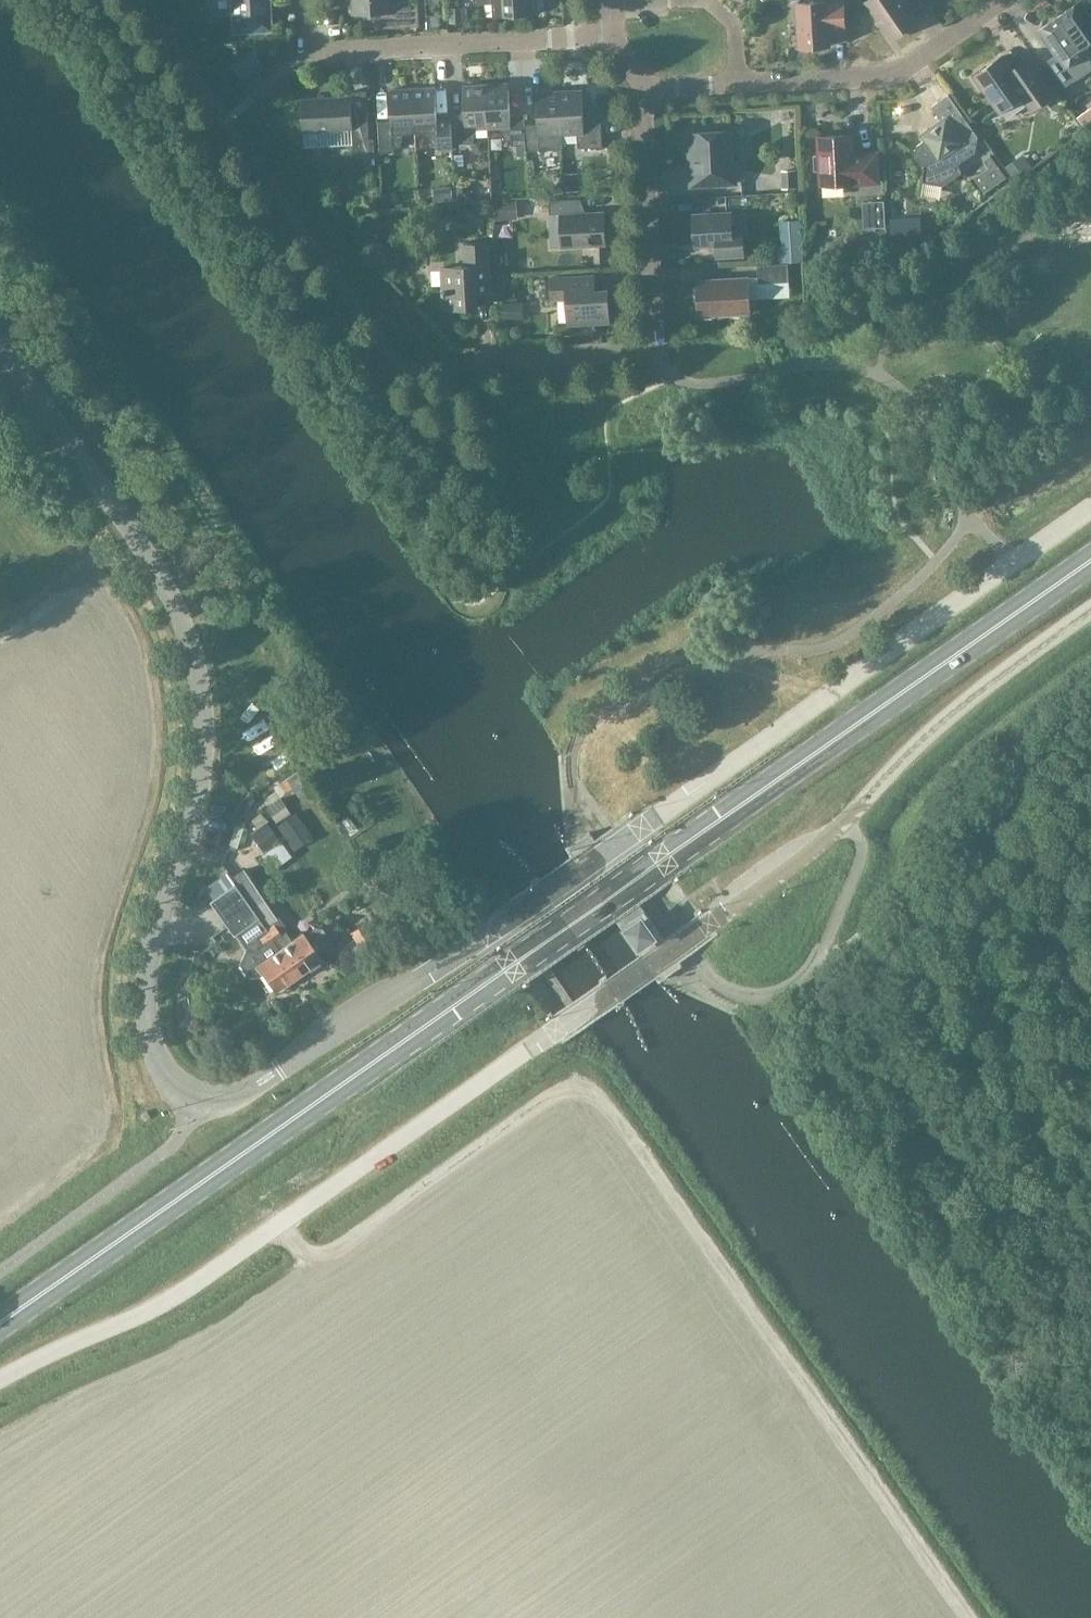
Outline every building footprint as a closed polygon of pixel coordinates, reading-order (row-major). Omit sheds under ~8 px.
[(269,0),(211,0),(216,12),(235,11),(236,31),(271,29),(269,0)] [(351,14),(380,13),(381,28),(418,26),(417,0),(391,1),(391,0),(350,0),(351,14)] [(473,4),(492,3),(493,16),(537,13),(536,9),(539,9),(543,6),(543,0),(473,0),(473,4)] [(844,36),(842,0),(824,0),(824,1),(796,3),(799,48),(828,46),(827,36),(844,36)] [(891,38),(914,21),(909,13),(922,5),(919,0),(867,0),(865,1),(891,38)] [(1084,52),(1090,47),(1090,21),(1078,2),(1058,16),(1084,52)] [(460,9),(450,10),(451,25),(461,25),(460,9)] [(1039,30),(1056,54),(1045,61),(1063,87),(1082,74),(1090,68),(1090,62),(1084,52),(1058,16),(1039,30)] [(1033,68),(1019,78),(1002,55),(972,76),(997,112),(1020,96),(1030,110),(1052,95),(1033,68)] [(919,78),(908,82),(915,100),(926,96),(919,78)] [(507,83),(485,84),(487,127),(499,127),(504,141),(511,141),(511,146),(516,146),(525,145),(524,125),(523,114),(509,115),(507,83)] [(450,118),(451,144),(472,143),(475,128),(487,127),(485,84),(462,86),(464,117),(450,118)] [(435,87),(412,88),(414,131),(426,131),(431,145),(438,145),(438,148),(452,148),(451,144),(450,118),(436,119),(435,87)] [(414,131),(412,88),(389,90),(391,121),(377,122),(378,148),(380,148),(380,152),(394,152),(393,147),(399,147),(402,132),(414,131)] [(558,91),(561,134),(576,134),(577,148),(601,147),(600,122),(583,122),(581,90),(558,91)] [(537,124),(524,125),(525,145),(525,151),(539,150),(561,149),(561,134),(558,91),(536,92),(537,124)] [(921,178),(940,182),(959,168),(956,164),(974,152),(977,136),(947,94),(930,106),(941,121),(922,134),(925,139),(915,146),(913,155),(922,168),(921,178)] [(351,129),(353,152),(369,151),(366,112),(351,113),(350,96),(301,99),(303,132),(351,129)] [(1076,116),(1086,130),(1090,126),(1090,106),(1076,116)] [(689,161),(690,186),(734,183),(733,163),(731,164),(729,130),(690,133),(692,161),(689,161)] [(813,170),(819,170),(820,185),(877,182),(876,153),(851,154),(850,134),(817,136),(818,155),(813,156),(813,170)] [(525,145),(516,146),(517,158),(526,158),(525,151),(525,145)] [(986,180),(979,184),(985,192),(1006,177),(991,155),(983,160),(988,168),(982,173),(986,180)] [(1013,181),(1029,169),(1021,158),(1005,169),(1013,181)] [(768,183),(783,183),(783,168),(768,167),(768,183)] [(795,170),(784,170),(784,189),(795,189),(795,170)] [(564,175),(565,192),(578,192),(578,175),(564,175)] [(469,198),(469,191),(465,186),(456,186),(456,198),(469,198)] [(540,186),(530,187),(530,195),(540,195),(540,186)] [(660,196),(660,208),(685,207),(684,195),(660,196)] [(869,222),(869,198),(852,198),(852,222),(869,222)] [(604,244),(603,211),(577,213),(576,199),(548,200),(548,215),(559,214),(561,247),(604,244)] [(869,202),(871,228),(885,227),(883,201),(869,202)] [(494,222),(514,220),(513,203),(493,204),(494,222)] [(714,243),(715,257),(743,255),(741,231),(731,231),(730,214),(692,216),(693,245),(714,243)] [(915,218),(888,219),(890,246),(917,244),(915,218)] [(475,293),(490,292),(487,243),(463,244),(464,266),(440,267),(443,309),(476,307),(475,293)] [(802,245),(779,246),(780,262),(803,261),(802,245)] [(874,250),(853,252),(853,253),(854,260),(870,259),(874,255),(874,252),(874,250)] [(756,265),(757,283),(788,281),(787,263),(756,265)] [(608,322),(607,289),(593,290),(593,275),(550,277),(551,299),(566,298),(567,324),(608,322)] [(696,280),(698,316),(749,313),(747,277),(696,280)] [(541,287),(538,291),(538,295),(542,298),(546,298),(549,295),(549,290),(546,287),(541,287)] [(504,303),(504,319),(518,319),(517,302),(504,303)] [(510,335),(514,338),(518,338),(521,334),(521,330),(518,327),(514,327),(510,330),(510,335)] [(256,734),(235,745),(241,756),(262,745),(256,734)] [(285,778),(279,782),(285,791),(292,787),(285,778)] [(281,798),(267,808),(278,824),(292,815),(281,798)] [(261,812),(252,819),(258,827),(267,821),(261,812)] [(292,815),(278,824),(288,839),(306,826),(296,812),(292,815)] [(258,827),(249,833),(262,851),(279,839),(267,821),(258,827)] [(266,929),(297,975),(319,959),(318,958),(331,949),(332,943),(321,927),(315,926),(302,935),(301,934),(292,940),(286,932),(288,930),(278,915),(275,917),(243,868),(229,877),(257,917),(266,929)] [(226,874),(205,889),(211,899),(209,900),(233,934),(234,934),(257,917),(229,877),(226,874)] [(257,917),(234,934),(246,950),(240,963),(248,974),(260,973),(263,978),(273,992),(297,975),(266,929),(257,917)] [(627,929),(636,941),(651,931),(641,918),(627,929)] [(350,932),(361,950),(376,940),(365,923),(350,932)] [(219,1045),(222,1056),(236,1052),(234,1042),(219,1045)]
